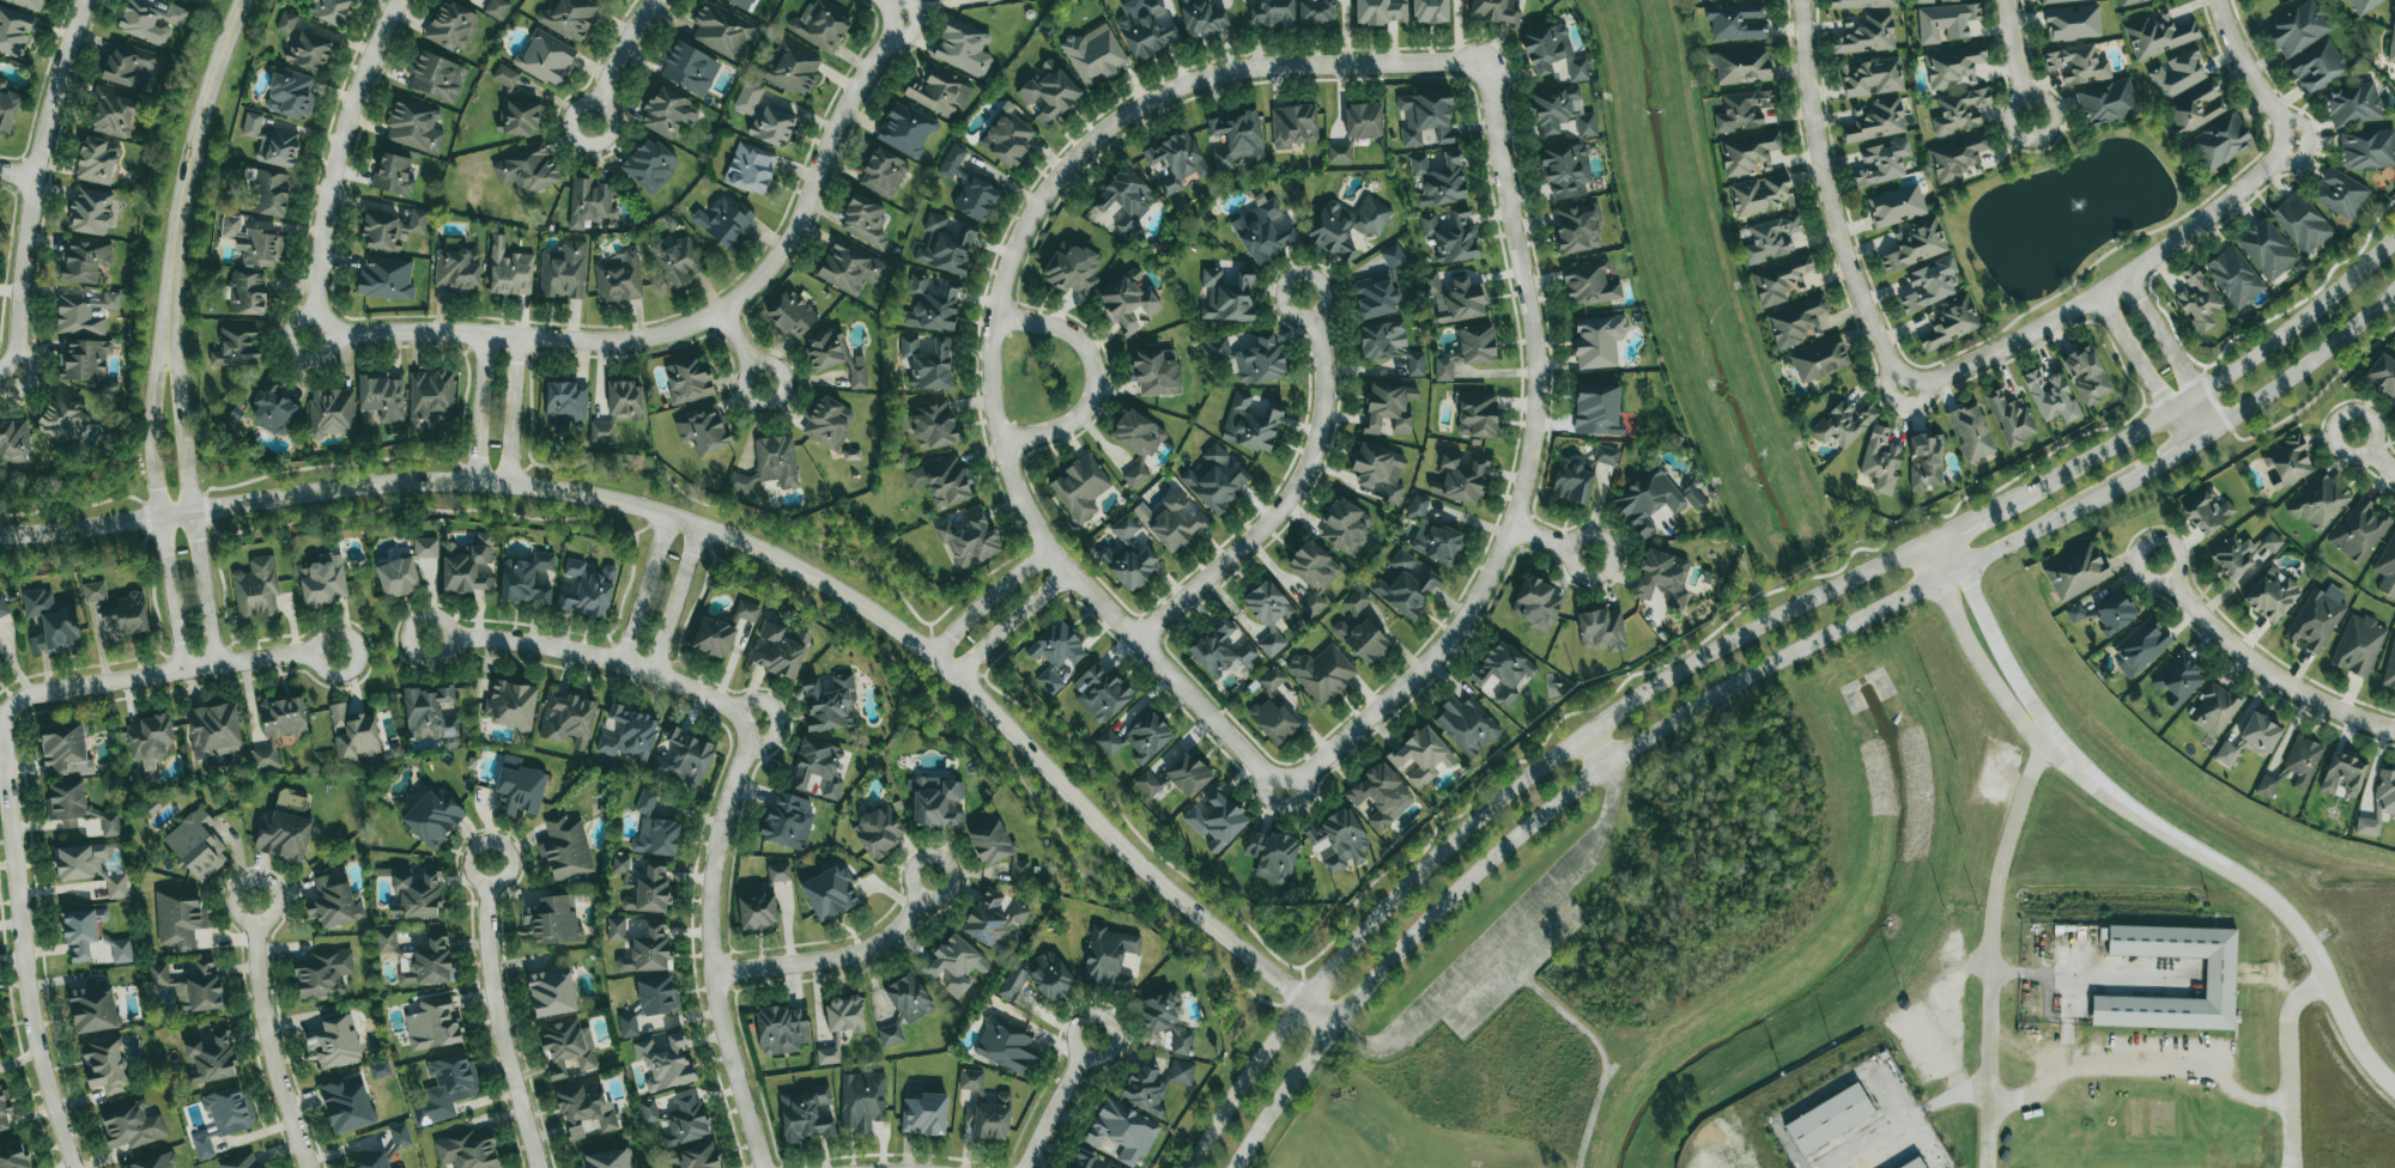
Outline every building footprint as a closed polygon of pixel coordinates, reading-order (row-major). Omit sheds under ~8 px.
[(40,13),(44,0),(0,0),(40,13)] [(188,10),(168,4),(166,11),(133,0),(126,0),(116,32),(164,47),(170,30),(154,25),(156,18),(182,27),(188,10)] [(312,2),(307,16),(342,27),(350,0),(306,0),(312,2)] [(456,46),(464,51),(481,18),(444,0),(442,0),(423,38),(453,52),(456,46)] [(503,0),(490,0),(482,12),(500,22),(511,5),(503,0)] [(599,5),(589,0),(556,0),(549,13),(539,8),(533,20),(579,44),(599,5)] [(734,60),(745,39),(750,41),(757,26),(705,0),(693,23),(699,26),(692,39),(734,60)] [(753,0),(727,0),(747,11),(753,0)] [(853,17),(824,0),(809,0),(791,32),(832,55),(853,17)] [(1174,25),(1159,32),(1152,17),(1166,12),(1161,0),(1143,0),(1141,1),(1141,0),(1132,0),(1120,5),(1125,17),(1116,21),(1133,61),(1181,41),(1174,25)] [(1185,40),(1220,35),(1219,27),(1226,26),(1222,0),(1179,0),(1185,40)] [(1260,2),(1249,2),(1249,26),(1293,25),(1292,0),(1260,0),(1260,2)] [(1299,26),(1333,26),(1333,0),(1299,0),(1299,26)] [(1356,25),(1407,23),(1406,4),(1389,4),(1388,0),(1355,0),(1356,25)] [(1413,24),(1447,23),(1447,0),(1412,0),(1413,24)] [(1518,27),(1522,10),(1512,8),(1513,0),(1472,0),(1469,17),(1518,27)] [(1830,9),(1898,7),(1898,0),(1829,0),(1830,9)] [(2285,60),(2332,30),(2313,0),(2310,0),(2265,29),(2285,60)] [(2385,0),(2346,0),(2357,17),(2385,0)] [(1920,45),(1939,44),(1938,30),(1946,29),(1946,39),(1968,38),(1967,21),(1980,20),(1979,4),(1917,8),(1920,45)] [(2048,42),(2102,36),(2098,4),(2044,10),(2048,42)] [(35,17),(0,6),(0,52),(22,59),(35,17)] [(1768,39),(1767,20),(1763,20),(1763,6),(1705,6),(1705,20),(1712,20),(1712,40),(1768,39)] [(298,15),(282,11),(276,29),(292,34),(298,15)] [(1832,53),(1894,51),(1892,13),(1865,14),(1865,24),(1843,25),(1844,35),(1831,36),(1832,53)] [(2200,39),(2194,21),(2173,28),(2168,13),(2124,27),(2135,60),(2200,39)] [(931,56),(982,81),(993,58),(982,52),(990,35),(951,16),(931,56)] [(1083,88),(1128,65),(1106,21),(1061,44),(1083,88)] [(1570,83),(1589,80),(1585,57),(1571,59),(1566,26),(1523,33),(1531,78),(1552,75),(1550,61),(1566,59),(1570,83)] [(577,50),(536,29),(522,55),(517,52),(511,64),(557,88),(577,50)] [(330,39),(295,31),(288,64),(323,72),(330,39)] [(2348,73),(2331,40),(2287,62),(2305,95),(2348,73)] [(721,62),(676,41),(672,50),(667,48),(661,61),(666,63),(660,77),(705,98),(721,62)] [(103,79),(145,91),(151,70),(157,72),(162,56),(113,42),(103,79)] [(2108,60),(2096,61),(2094,44),(2043,53),(2046,72),(2060,70),(2062,86),(2111,79),(2108,60)] [(1987,63),(1985,46),(1925,53),(1929,89),(1976,84),(1973,65),(1987,63)] [(2208,79),(2194,48),(2164,61),(2169,70),(2164,72),(2161,65),(2147,71),(2160,100),(2208,79)] [(1715,52),(1717,84),(1770,82),(1768,49),(1715,52)] [(408,89),(454,104),(467,67),(421,51),(417,60),(412,58),(407,72),(413,75),(408,89)] [(1903,90),(1899,57),(1840,65),(1845,99),(1872,95),(1872,94),(1903,90)] [(1015,92),(1027,107),(1039,96),(1047,106),(1033,118),(1043,128),(1082,95),(1052,60),(1015,92)] [(511,92),(520,74),(499,63),(490,81),(511,92)] [(307,121),(315,95),(309,93),(313,78),(277,67),(264,108),(307,121)] [(910,80),(902,96),(949,119),(956,105),(963,109),(974,87),(932,67),(923,86),(910,80)] [(2075,92),(2083,127),(2138,115),(2129,79),(2075,92)] [(12,132),(21,95),(4,91),(7,81),(0,80),(0,129),(12,132)] [(732,108),(751,117),(764,89),(746,80),(732,108)] [(2323,95),(2332,130),(2383,117),(2374,82),(2323,95)] [(2228,114),(2215,83),(2163,104),(2176,135),(2228,114)] [(691,102),(658,84),(644,112),(646,113),(640,125),(670,141),(680,122),(692,128),(698,116),(687,110),(691,102)] [(88,130),(131,140),(140,102),(115,96),(117,91),(99,86),(88,130)] [(1597,136),(1594,113),(1582,114),(1579,87),(1533,93),(1539,137),(1560,134),(1558,123),(1575,121),(1577,139),(1597,136)] [(1937,98),(1941,117),(1931,119),(1935,138),(1953,134),(1952,131),(1982,125),(1979,107),(1991,105),(1987,87),(1937,98)] [(1722,94),(1724,114),(1713,115),(1715,132),(1762,129),(1761,108),(1775,107),(1774,91),(1722,94)] [(1401,149),(1421,147),(1420,130),(1436,129),(1437,144),(1452,143),(1449,94),(1396,97),(1397,111),(1405,111),(1406,127),(1400,128),(1401,149)] [(439,155),(445,133),(435,130),(440,110),(395,98),(387,127),(389,128),(386,142),(439,155)] [(1905,134),(1900,98),(1851,105),(1854,126),(1842,127),(1844,143),(1905,134)] [(542,130),(543,102),(503,101),(502,135),(530,136),(530,129),(542,130)] [(876,140),(918,160),(936,120),(894,101),(876,140)] [(1010,169),(1038,135),(1011,113),(1015,107),(1010,103),(977,143),(1010,169)] [(795,118),(761,104),(749,136),(782,149),(795,118)] [(1381,104),(1344,105),(1345,138),(1382,137),(1381,104)] [(1316,106),(1272,107),(1273,150),(1291,150),(1291,143),(1317,143),(1316,106)] [(1265,162),(1255,108),(1243,111),(1244,115),(1206,121),(1209,137),(1224,134),(1226,148),(1212,151),(1215,170),(1265,162)] [(300,134),(260,125),(262,116),(246,112),(241,135),(260,139),(255,161),(292,169),(300,134)] [(2204,173),(2254,145),(2236,113),(2186,141),(2204,173)] [(1210,173),(1186,129),(1143,152),(1150,166),(1164,159),(1172,174),(1156,183),(1164,197),(1184,187),(1183,185),(1197,177),(1198,180),(1210,173)] [(2338,133),(2340,169),(2394,167),(2394,131),(2338,133)] [(1724,176),(1770,170),(1768,151),(1781,150),(1778,133),(1719,141),(1724,176)] [(1977,152),(1989,149),(1986,134),(1928,147),(1937,185),(1966,179),(1964,171),(1981,167),(1977,152)] [(75,179),(112,187),(121,144),(84,136),(75,179)] [(649,136),(620,168),(651,196),(680,164),(649,136)] [(1854,188),(1904,177),(1900,158),(1911,156),(1907,139),(1860,149),(1864,168),(1851,171),(1854,188)] [(491,163),(500,187),(513,181),(519,198),(560,182),(544,142),(491,163)] [(724,183),(764,196),(777,155),(737,142),(724,183)] [(1328,163),(1352,163),(1351,143),(1328,143),(1328,163)] [(956,171),(967,151),(952,144),(936,173),(950,180),(955,170),(956,171)] [(1585,196),(1584,183),(1591,183),(1586,144),(1540,149),(1544,181),(1549,181),(1552,200),(1585,196)] [(908,163),(874,147),(858,185),(891,200),(908,163)] [(1416,207),(1465,201),(1459,150),(1443,151),(1445,169),(1428,171),(1426,155),(1409,157),(1411,177),(1420,176),(1422,195),(1414,196),(1416,207)] [(373,188),(411,197),(415,180),(407,178),(411,159),(380,152),(373,188)] [(2351,223),(2371,191),(2329,166),(2310,198),(2351,223)] [(1089,203),(1100,214),(1114,201),(1123,211),(1113,221),(1128,236),(1140,224),(1132,216),(1154,195),(1126,167),(1089,203)] [(290,176),(256,169),(248,212),(283,218),(290,176)] [(569,230),(584,231),(584,220),(618,222),(618,208),(611,208),(612,185),(593,184),(593,173),(572,173),(569,230)] [(1729,185),(1735,218),(1777,210),(1777,206),(1793,203),(1787,173),(1759,178),(1759,179),(1729,185)] [(999,188),(965,176),(953,211),(987,222),(999,188)] [(1874,229),(1927,214),(1918,183),(1866,198),(1874,229)] [(70,231),(109,236),(111,216),(109,216),(112,193),(75,188),(70,231)] [(2333,232),(2296,190),(2268,215),(2306,256),(2333,232)] [(728,249),(740,233),(743,235),(756,219),(723,194),(706,216),(697,209),(689,220),(728,249)] [(838,231),(883,250),(889,237),(879,233),(885,219),(881,217),(885,207),(854,194),(838,231)] [(1392,209),(1365,195),(1355,214),(1327,199),(1304,241),(1348,265),(1357,249),(1343,242),(1350,229),(1365,236),(1367,232),(1378,237),(1392,209)] [(1230,221),(1253,266),(1299,242),(1291,227),(1276,235),(1268,220),(1282,213),(1274,198),(1230,221)] [(1604,247),(1595,203),(1549,212),(1558,256),(1604,247)] [(1476,259),(1470,208),(1452,211),(1454,228),(1438,230),(1436,214),(1419,216),(1422,239),(1433,237),(1436,263),(1476,259)] [(366,215),(361,248),(399,253),(402,232),(424,235),(427,211),(411,209),(409,221),(366,215)] [(963,275),(976,227),(961,223),(957,236),(943,233),(947,217),(928,212),(923,231),(930,232),(925,248),(917,246),(913,262),(963,275)] [(1747,265),(1794,253),(1789,234),(1802,231),(1798,214),(1748,226),(1752,245),(1742,247),(1747,265)] [(1883,271),(1947,254),(1937,217),(1908,224),(1911,236),(1895,240),(1898,251),(1879,256),(1883,271)] [(2271,283),(2299,258),(2263,217),(2235,242),(2271,283)] [(533,256),(503,255),(504,235),(492,234),(489,294),(531,295),(533,256)] [(668,292),(689,283),(686,277),(702,270),(688,236),(664,246),(660,236),(647,242),(668,292)] [(815,275),(855,299),(865,281),(874,286),(886,265),(837,237),(815,275)] [(113,242),(65,238),(61,281),(97,285),(99,264),(110,266),(113,242)] [(1102,258),(1060,239),(1041,281),(1067,293),(1069,289),(1087,297),(1097,277),(1093,276),(1102,258)] [(539,297),(584,299),(586,242),(561,241),(561,252),(541,251),(539,297)] [(2265,291),(2234,243),(2203,264),(2234,311),(2265,291)] [(1396,312),(1393,301),(1400,300),(1394,269),(1405,266),(1400,245),(1381,249),(1387,275),(1351,282),(1359,320),(1396,312)] [(641,300),(638,247),(624,247),(624,257),(595,259),(597,302),(641,300)] [(479,289),(480,251),(436,250),(435,287),(479,289)] [(1750,273),(1761,309),(1787,301),(1784,293),(1806,286),(1803,275),(1814,272),(1810,256),(1750,273)] [(1904,314),(1954,294),(1948,276),(1957,272),(1951,256),(1906,273),(1913,292),(1898,298),(1904,314)] [(411,300),(413,259),(361,257),(359,297),(411,300)] [(1622,299),(1619,279),(1608,281),(1606,262),(1562,268),(1566,298),(1574,297),(1575,305),(1622,299)] [(2208,315),(2223,306),(2194,263),(2178,273),(2186,286),(2173,295),(2200,335),(2215,325),(2208,315)] [(1094,297),(1113,325),(1116,323),(1126,337),(1141,327),(1131,312),(1140,307),(1148,318),(1162,308),(1150,290),(1143,295),(1135,283),(1143,278),(1136,268),(1094,297)] [(1199,319),(1251,321),(1253,270),(1237,270),(1236,285),(1221,285),(1221,269),(1201,269),(1201,287),(1208,287),(1208,306),(1200,306),(1199,319)] [(1486,316),(1481,284),(1469,286),(1468,279),(1439,284),(1437,271),(1422,274),(1425,296),(1433,294),(1438,324),(1486,316)] [(229,314),(264,315),(265,273),(230,272),(229,314)] [(901,325),(953,332),(960,282),(945,280),(943,296),(926,294),(928,277),(910,275),(908,294),(912,294),(909,312),(903,311),(901,325)] [(788,330),(798,339),(819,316),(788,288),(763,315),(785,334),(788,330)] [(58,295),(57,333),(105,335),(105,318),(90,317),(91,309),(119,310),(119,293),(101,292),(101,296),(58,295)] [(1940,304),(1944,315),(1928,321),(1932,331),(1917,337),(1923,352),(1981,329),(1968,293),(1940,304)] [(1816,316),(1828,312),(1823,296),(1765,315),(1777,351),(1804,343),(1802,334),(1820,329),(1816,316)] [(1617,368),(1616,341),(1627,340),(1625,316),(1574,318),(1576,370),(1617,368)] [(1424,376),(1424,352),(1406,353),(1405,323),(1360,324),(1361,358),(1406,357),(1406,377),(1424,376)] [(220,324),(221,351),(209,351),(210,366),(259,365),(258,324),(220,324)] [(1435,381),(1452,381),(1451,364),(1494,362),(1493,326),(1458,327),(1459,355),(1434,356),(1435,381)] [(850,390),(866,389),(864,357),(845,358),(844,332),(808,334),(810,368),(848,366),(850,390)] [(1204,341),(1209,365),(1235,360),(1240,385),(1284,376),(1275,332),(1255,336),(1258,347),(1230,353),(1227,336),(1204,341)] [(1800,384),(1850,365),(1838,335),(1789,354),(1800,384)] [(950,389),(950,337),(934,337),(934,355),(918,355),(918,337),(900,337),(900,359),(909,359),(909,390),(950,389)] [(106,354),(112,354),(112,341),(65,340),(65,355),(59,355),(59,380),(105,381),(106,354)] [(2114,392),(2089,344),(2060,359),(2072,381),(2085,407),(2114,392)] [(1178,395),(1177,350),(1131,351),(1132,382),(1139,382),(1139,396),(1178,395)] [(2394,392),(2394,363),(2382,352),(2363,376),(2390,398),(2394,392)] [(713,397),(706,358),(663,366),(671,405),(713,397)] [(2083,416),(2075,399),(2071,400),(2059,372),(2043,379),(2038,368),(2021,376),(2043,423),(2060,415),(2064,424),(2083,416)] [(409,373),(409,429),(432,430),(432,414),(453,414),(453,371),(428,370),(428,373),(409,373)] [(299,405),(278,396),(285,380),(267,372),(254,404),(257,406),(250,422),(286,437),(299,405)] [(359,374),(359,412),(379,412),(379,423),(403,423),(402,380),(388,380),(388,374),(359,374)] [(607,383),(609,417),(642,416),(641,382),(607,383)] [(587,384),(547,383),(546,419),(556,419),(556,433),(568,433),(568,421),(586,421),(587,384)] [(1410,436),(1411,415),(1405,415),(1406,400),(1417,401),(1418,387),(1369,384),(1365,434),(1379,435),(1380,418),(1393,419),(1392,434),(1410,436)] [(1617,426),(1619,386),(1576,385),(1574,434),(1609,435),(1610,426),(1617,426)] [(354,389),(310,390),(310,440),(323,440),(323,434),(355,434),(354,389)] [(93,416),(61,390),(34,423),(66,450),(93,416)] [(2038,435),(2025,405),(2017,409),(2014,400),(2006,404),(2000,390),(1985,396),(2007,448),(2038,435)] [(1270,454),(1283,406),(1268,402),(1265,414),(1248,409),(1252,396),(1234,391),(1220,440),(1270,454)] [(1456,437),(1495,438),(1496,394),(1458,392),(1456,437)] [(801,435),(837,451),(856,412),(820,395),(801,435)] [(1823,445),(1830,437),(1844,450),(1879,413),(1866,401),(1857,410),(1843,397),(1810,432),(1823,445)] [(956,444),(948,399),(909,406),(911,417),(904,418),(907,432),(914,431),(918,451),(956,444)] [(698,458),(733,442),(716,403),(672,422),(681,443),(690,440),(698,458)] [(1967,464),(1996,451),(1976,403),(1947,415),(1967,464)] [(1132,491),(1151,476),(1141,461),(1154,451),(1157,446),(1163,442),(1168,431),(1128,410),(1121,416),(1111,434),(1118,443),(1139,454),(1133,467),(1121,475),(1132,491)] [(30,461),(26,420),(0,423),(0,465),(30,461)] [(613,443),(614,423),(590,422),(590,442),(613,443)] [(1860,474),(1875,478),(1872,492),(1890,497),(1897,470),(1903,446),(1886,442),(1890,428),(1871,424),(1860,474)] [(798,489),(792,435),(754,439),(757,474),(728,476),(730,493),(751,491),(750,483),(779,480),(780,490),(798,489)] [(1942,486),(1941,435),(1910,436),(1910,457),(1923,457),(1923,463),(1909,464),(1910,492),(1927,491),(1927,486),(1942,486)] [(2275,491),(2313,472),(2303,451),(2307,449),(2300,435),(2259,456),(2266,468),(2271,466),(2276,476),(2269,480),(2275,491)] [(1178,479),(1216,515),(1251,477),(1214,442),(1201,456),(1210,465),(1197,478),(1188,469),(1178,479)] [(1397,484),(1406,457),(1359,442),(1350,470),(1360,473),(1356,485),(1372,490),(1374,481),(1385,484),(1381,500),(1397,505),(1404,486),(1397,484)] [(1615,467),(1620,451),(1597,444),(1592,460),(1615,467)] [(1428,493),(1476,505),(1485,471),(1488,472),(1491,457),(1473,453),(1469,469),(1457,466),(1460,451),(1444,447),(1436,480),(1431,478),(1428,493)] [(1048,482),(1078,525),(1098,511),(1091,500),(1111,486),(1089,454),(1048,482)] [(935,509),(972,499),(967,482),(966,483),(958,455),(905,471),(911,490),(928,485),(935,509)] [(1593,473),(1579,471),(1580,463),(1558,459),(1550,498),(1587,505),(1593,473)] [(1646,517),(1665,504),(1673,515),(1687,505),(1659,465),(1611,498),(1641,541),(1656,530),(1646,517)] [(2322,470),(2285,510),(2296,521),(2301,516),(2319,533),(2352,498),(2322,470)] [(1681,491),(1695,511),(1706,503),(1691,483),(1681,491)] [(1171,553),(1180,544),(1182,547),(1208,520),(1197,510),(1186,521),(1177,512),(1189,500),(1177,488),(1152,513),(1141,502),(1130,512),(1171,553)] [(2226,500),(2221,504),(2206,488),(2181,511),(2206,538),(2235,510),(2226,500)] [(1429,499),(1413,493),(1406,515),(1422,520),(1429,499)] [(1352,558),(1375,520),(1340,497),(1316,535),(1352,558)] [(2327,542),(2358,566),(2392,521),(2381,512),(2381,513),(2360,498),(2327,542)] [(1003,552),(993,528),(989,530),(979,505),(963,512),(969,527),(954,533),(949,520),(932,527),(940,546),(947,543),(958,570),(1003,552)] [(1109,528),(1125,547),(1114,556),(1107,548),(1098,556),(1127,592),(1161,564),(1147,546),(1139,553),(1127,538),(1139,528),(1127,513),(1109,528)] [(2375,590),(2394,599),(2394,524),(2373,571),(2382,576),(2375,590)] [(1415,536),(1409,548),(1450,568),(1465,536),(1442,525),(1439,530),(1430,526),(1424,540),(1415,536)] [(2260,544),(2273,555),(2283,542),(2270,531),(2260,544)] [(442,591),(494,592),(494,577),(476,577),(476,564),(491,564),(492,534),(476,533),(476,545),(464,545),(464,556),(443,556),(442,591)] [(2247,539),(2242,543),(2234,533),(2207,552),(2228,580),(2260,557),(2247,539)] [(438,538),(414,538),(413,558),(437,558),(438,538)] [(1319,595),(1342,570),(1309,539),(1285,564),(1313,589),(1298,606),(1311,618),(1326,602),(1319,595)] [(2061,604),(2111,577),(2092,542),(2042,569),(2061,604)] [(1413,620),(1440,578),(1426,569),(1418,581),(1407,574),(1416,560),(1399,548),(1384,572),(1381,571),(1368,592),(1413,620)] [(1634,598),(1649,602),(1652,587),(1670,591),(1666,607),(1683,611),(1687,593),(1682,592),(1690,560),(1644,549),(1639,570),(1640,570),(1634,598)] [(347,597),(341,552),(317,555),(319,565),(298,567),(304,609),(336,605),(335,598),(347,597)] [(500,601),(550,605),(551,589),(533,587),(535,569),(553,570),(554,554),(533,552),(532,562),(503,559),(500,601)] [(277,615),(275,596),(278,596),(274,555),(248,558),(250,570),(232,572),(237,619),(277,615)] [(383,598),(419,591),(413,558),(377,565),(383,598)] [(607,618),(615,567),(603,565),(601,575),(584,572),(586,561),(566,558),(563,575),(579,577),(576,595),(559,592),(556,610),(607,618)] [(2241,598),(2271,626),(2302,593),(2273,565),(2241,598)] [(1509,617),(1549,633),(1564,592),(1524,577),(1509,617)] [(1287,644),(1272,624),(1283,615),(1287,620),(1295,613),(1267,578),(1241,599),(1268,633),(1255,643),(1268,659),(1287,644)] [(82,584),(84,603),(106,601),(105,582),(82,584)] [(2345,606),(2339,603),(2344,592),(2329,584),(2324,593),(2311,586),(2285,637),(2299,644),(2298,647),(2319,657),(2345,606)] [(1354,617),(1372,601),(1359,587),(1342,603),(1354,617)] [(22,593),(25,618),(41,616),(44,635),(29,637),(31,654),(73,649),(72,640),(79,640),(74,606),(54,609),(51,589),(22,593)] [(2092,610),(2105,626),(2099,630),(2106,639),(2137,615),(2119,590),(2092,610)] [(149,631),(143,591),(128,593),(128,598),(116,600),(117,607),(101,610),(104,631),(115,629),(116,636),(149,631)] [(0,594),(0,618),(10,613),(0,594)] [(703,615),(690,647),(724,660),(741,619),(754,624),(761,607),(739,599),(728,625),(703,615)] [(2063,612),(2072,625),(2087,616),(2078,603),(2063,612)] [(1620,609),(1577,613),(1581,650),(1608,647),(1608,653),(1625,651),(1620,609)] [(2368,679),(2386,629),(2375,625),(2377,620),(2362,615),(2361,618),(2349,613),(2330,665),(2368,679)] [(2173,643),(2153,616),(2112,647),(2122,660),(2116,665),(2126,678),(2173,643)] [(1186,650),(1214,682),(1231,667),(1243,680),(1256,668),(1250,662),(1258,655),(1246,641),(1236,650),(1225,638),(1236,629),(1225,617),(1186,650)] [(1389,645),(1365,618),(1351,631),(1340,620),(1330,629),(1366,667),(1389,645)] [(795,681),(810,634),(795,629),(794,631),(764,620),(758,638),(772,642),(768,653),(751,647),(745,664),(795,681)] [(1034,679),(1051,697),(1064,684),(1052,671),(1066,658),(1073,666),(1088,651),(1058,620),(1024,651),(1033,661),(1041,655),(1050,665),(1034,679)] [(2394,689),(2394,637),(2392,637),(2381,686),(2394,689)] [(1539,669),(1499,639),(1468,679),(1480,688),(1490,675),(1504,685),(1493,699),(1507,709),(1519,694),(1513,689),(1524,675),(1531,680),(1539,669)] [(1311,660),(1303,651),(1284,667),(1320,707),(1358,673),(1331,643),(1311,660)] [(2207,676),(2179,651),(2150,683),(2160,692),(2159,693),(2177,709),(2207,676)] [(1132,694),(1096,660),(1072,685),(1080,693),(1074,700),(1102,727),(1132,694)] [(1286,678),(1274,665),(1257,682),(1269,694),(1286,678)] [(818,679),(801,681),(807,732),(858,726),(852,674),(831,677),(833,692),(820,693),(818,679)] [(536,686),(489,680),(484,716),(491,717),(490,725),(531,731),(536,686)] [(2242,703),(2213,682),(2187,719),(2216,739),(2242,703)] [(407,737),(438,735),(439,738),(459,737),(457,717),(441,718),(440,703),(455,702),(454,686),(404,689),(407,737)] [(302,696),(259,702),(264,738),(307,732),(302,696)] [(1469,761),(1502,732),(1471,696),(1460,706),(1451,696),(1439,707),(1444,712),(1434,720),(1469,761)] [(1276,746),(1300,725),(1281,705),(1276,708),(1266,697),(1247,715),(1276,746)] [(242,749),(236,703),(186,710),(193,760),(204,758),(203,755),(242,749)] [(336,763),(357,761),(356,757),(380,754),(375,714),(346,717),(344,703),(329,705),(336,763)] [(644,768),(660,719),(612,703),(607,719),(617,722),(612,738),(601,734),(595,752),(614,758),(616,750),(634,756),(632,763),(644,768)] [(1140,766),(1173,736),(1150,710),(1120,738),(1109,727),(1094,741),(1110,758),(1127,742),(1138,754),(1133,759),(1140,766)] [(2238,738),(2269,754),(2283,728),(2252,712),(2238,738)] [(130,760),(141,759),(143,771),(155,770),(154,758),(174,755),(169,716),(126,722),(130,760)] [(86,763),(84,723),(41,725),(43,758),(45,758),(46,767),(54,767),(55,775),(79,773),(78,763),(86,763)] [(1416,790),(1444,766),(1447,770),(1457,761),(1425,724),(1385,757),(1396,770),(1409,758),(1417,768),(1406,777),(1416,790)] [(717,746),(670,726),(664,741),(674,745),(670,756),(658,751),(650,770),(698,790),(717,746)] [(2323,746),(2295,735),(2278,779),(2262,773),(2255,793),(2273,800),(2285,770),(2297,775),(2292,788),(2305,793),(2323,746)] [(837,801),(843,781),(834,778),(842,749),(803,737),(789,788),(804,792),(810,774),(822,778),(817,795),(837,801)] [(2229,767),(2238,750),(2223,741),(2213,759),(2229,767)] [(253,769),(276,768),(275,748),(252,750),(253,769)] [(1163,773),(1188,800),(1212,777),(1187,751),(1163,773)] [(2367,764),(2333,752),(2319,790),(2333,795),(2337,785),(2347,789),(2345,795),(2355,799),(2367,764)] [(538,815),(548,774),(520,767),(522,759),(504,754),(494,792),(502,794),(497,814),(514,819),(516,809),(538,815)] [(1416,800),(1380,761),(1343,795),(1355,808),(1366,798),(1377,810),(1366,820),(1378,834),(1416,800)] [(2394,818),(2394,771),(2380,768),(2371,819),(2357,817),(2355,833),(2378,837),(2381,815),(2394,818)] [(1133,782),(1149,799),(1162,786),(1146,769),(1133,782)] [(913,827),(953,827),(953,831),(964,831),(964,812),(946,812),(946,799),(963,799),(963,779),(913,779),(913,827)] [(120,836),(118,811),(87,814),(84,780),(46,784),(49,821),(61,820),(62,830),(77,828),(76,818),(100,816),(102,838),(120,836)] [(1250,820),(1214,784),(1202,796),(1214,808),(1205,816),(1194,806),(1182,818),(1205,842),(1203,844),(1214,855),(1250,820)] [(441,788),(434,795),(424,785),(404,804),(410,810),(401,819),(431,851),(467,816),(441,788)] [(634,811),(649,817),(657,794),(642,788),(634,811)] [(803,851),(814,815),(807,812),(810,801),(775,790),(760,838),(803,851)] [(850,827),(872,859),(908,836),(886,803),(850,827)] [(162,838),(200,884),(231,858),(206,829),(214,823),(200,806),(162,838)] [(1329,876),(1353,862),(1355,866),(1367,859),(1361,850),(1370,845),(1347,807),(1303,833),(1311,847),(1326,838),(1334,853),(1321,861),(1329,876)] [(269,825),(259,823),(254,852),(304,860),(311,818),(272,812),(269,825)] [(595,871),(581,820),(568,823),(565,814),(543,821),(549,842),(540,844),(550,883),(595,871)] [(630,852),(676,856),(679,822),(641,818),(639,840),(631,839),(630,852)] [(1010,883),(1028,883),(1029,861),(1016,860),(1000,820),(969,832),(969,835),(980,863),(991,863),(1011,855),(1010,883)] [(1243,855),(1258,858),(1254,876),(1287,885),(1299,841),(1250,829),(1243,855)] [(57,879),(101,877),(100,858),(108,858),(108,845),(56,847),(57,879)] [(623,873),(623,886),(635,887),(636,876),(628,876),(629,857),(613,856),(612,873),(623,873)] [(622,911),(665,912),(667,862),(646,861),(646,878),(636,878),(635,898),(622,898),(622,911)] [(768,882),(790,881),(789,864),(767,865),(768,882)] [(799,885),(819,923),(861,902),(842,864),(799,885)] [(365,920),(360,893),(349,894),(345,871),(314,877),(319,902),(306,905),(308,919),(318,917),(320,928),(365,920)] [(127,898),(126,875),(105,877),(107,899),(127,898)] [(961,934),(999,952),(1014,923),(1022,927),(1030,910),(1015,902),(1006,919),(995,913),(1004,896),(985,886),(961,934)] [(155,891),(158,946),(175,945),(175,952),(195,951),(194,929),(207,929),(206,907),(199,907),(198,889),(155,891)] [(533,945),(584,940),(582,927),(576,928),(573,894),(538,897),(539,906),(523,908),(525,925),(531,924),(533,945)] [(738,896),(740,929),(776,928),(775,894),(738,896)] [(63,911),(68,963),(90,962),(88,943),(97,942),(96,921),(108,920),(107,908),(63,911)] [(607,941),(626,942),(626,918),(608,917),(607,941)] [(668,919),(646,920),(647,937),(631,938),(632,957),(616,958),(616,972),(670,970),(668,919)] [(2237,929),(2105,925),(2105,955),(2207,957),(2206,1002),(2092,999),(2092,1026),(2235,1029),(2237,929)] [(1141,936),(1091,928),(1081,985),(1129,993),(1132,978),(1119,976),(1123,952),(1138,955),(1141,936)] [(395,929),(376,929),(377,953),(396,953),(395,929)] [(956,999),(978,971),(983,975),(992,964),(951,932),(932,956),(933,957),(922,971),(934,980),(942,970),(947,974),(939,985),(956,999)] [(400,986),(452,982),(449,934),(426,936),(427,949),(413,950),(414,960),(398,961),(400,986)] [(133,961),(130,938),(110,941),(113,964),(133,961)] [(353,974),(351,949),(309,953),(310,961),(294,963),(298,999),(342,994),(340,976),(353,974)] [(996,994),(1013,1003),(1028,974),(1042,998),(1052,1003),(1071,992),(1075,984),(1056,954),(1049,950),(1020,968),(1012,964),(996,994)] [(194,960),(195,978),(173,980),(176,1013),(220,1009),(216,958),(194,960)] [(149,988),(168,987),(168,964),(148,965),(149,988)] [(577,1011),(569,966),(526,973),(534,1018),(577,1011)] [(933,1012),(915,972),(885,985),(903,1025),(933,1012)] [(677,1012),(673,976),(637,979),(641,1015),(677,1012)] [(74,1035),(117,1028),(109,978),(85,981),(86,987),(68,990),(74,1035)] [(1187,1056),(1192,1033),(1175,1029),(1177,1019),(1173,1002),(1180,1001),(1177,990),(1136,1001),(1145,1036),(1170,1029),(1173,1040),(1170,1053),(1187,1056)] [(461,1043),(453,995),(418,1001),(420,1013),(404,1015),(410,1051),(461,1043)] [(827,1032),(850,1030),(850,1034),(864,1033),(861,998),(825,1001),(827,1032)] [(755,1012),(760,1056),(799,1052),(799,1044),(809,1042),(805,1006),(755,1012)] [(634,1012),(617,1015),(622,1038),(639,1035),(634,1012)] [(321,1071),(363,1060),(351,1013),(321,1021),(323,1031),(304,1036),(308,1051),(315,1049),(321,1071)] [(1027,1077),(1039,1049),(1029,1045),(1034,1032),(990,1013),(973,1054),(1027,1077)] [(539,1026),(550,1082),(567,1078),(564,1060),(576,1057),(579,1072),(597,1068),(588,1027),(579,1029),(577,1018),(539,1026)] [(900,1023),(877,1029),(882,1048),(905,1042),(900,1023)] [(237,1076),(229,1030),(212,1033),(213,1041),(202,1043),(201,1039),(183,1042),(188,1068),(187,1068),(190,1085),(237,1076)] [(692,1083),(682,1031),(666,1034),(668,1048),(654,1051),(652,1039),(632,1042),(636,1062),(645,1060),(648,1078),(645,1079),(647,1091),(692,1083)] [(841,1064),(839,1032),(834,1032),(835,1048),(816,1049),(817,1065),(841,1064)] [(90,1089),(103,1086),(105,1096),(130,1090),(116,1035),(79,1044),(90,1089)] [(426,1061),(429,1077),(436,1076),(441,1103),(478,1096),(470,1053),(426,1061)] [(1195,1064),(1171,1059),(1166,1081),(1156,1079),(1159,1066),(1143,1063),(1141,1071),(1129,1068),(1121,1104),(1163,1114),(1164,1107),(1161,1106),(1167,1082),(1190,1087),(1195,1064)] [(984,1072),(960,1070),(958,1090),(977,1092),(975,1110),(966,1109),(964,1136),(1007,1140),(1011,1093),(996,1091),(995,1105),(981,1103),(984,1072)] [(840,1129),(853,1129),(853,1135),(870,1135),(870,1121),(884,1122),(885,1075),(842,1074),(840,1129)] [(332,1135),(374,1124),(361,1076),(319,1087),(332,1135)] [(557,1090),(567,1142),(584,1138),(580,1121),(597,1118),(600,1133),(618,1130),(612,1100),(604,1102),(600,1082),(557,1090)] [(1855,1082),(1782,1126),(1800,1157),(1874,1113),(1855,1082)] [(10,1128),(6,1115),(11,1113),(4,1083),(0,1084),(0,1131),(10,1128)] [(197,1161),(215,1157),(210,1139),(254,1127),(242,1084),(200,1096),(204,1111),(210,1109),(215,1130),(191,1137),(197,1161)] [(779,1094),(783,1141),(834,1136),(829,1085),(810,1086),(811,1092),(779,1094)] [(710,1136),(702,1102),(695,1103),(691,1089),(674,1093),(678,1110),(659,1115),(654,1098),(638,1102),(644,1126),(666,1120),(670,1134),(662,1136),(665,1147),(710,1136)] [(901,1134),(945,1135),(946,1094),(920,1093),(920,1099),(902,1098),(901,1134)] [(1159,1123),(1104,1098),(1084,1143),(1098,1149),(1103,1137),(1123,1146),(1116,1161),(1132,1167),(1138,1167),(1159,1123)] [(434,1123),(430,1099),(411,1103),(415,1126),(434,1123)] [(167,1138),(160,1113),(146,1117),(142,1101),(99,1112),(109,1149),(128,1144),(129,1148),(167,1138)] [(386,1128),(395,1151),(412,1145),(404,1122),(386,1128)] [(490,1127),(433,1141),(438,1166),(451,1163),(452,1167),(500,1167),(490,1127)] [(27,1155),(24,1155),(21,1143),(0,1149),(0,1167),(30,1167),(27,1155)] [(713,1143),(674,1152),(678,1167),(719,1167),(713,1143)] [(626,1148),(583,1155),(585,1167),(629,1167),(626,1148)] [(383,1150),(351,1160),(354,1167),(389,1167),(383,1150)] [(1095,1155),(1081,1150),(1074,1167),(1090,1167),(1095,1155)] [(172,1165),(175,1164),(172,1152),(123,1165),(124,1167),(173,1167),(172,1165)] [(270,1161),(256,1165),(252,1152),(218,1162),(220,1167),(272,1167),(270,1161)] [(1917,1155),(1925,1167),(1895,1167),(1917,1155)]
